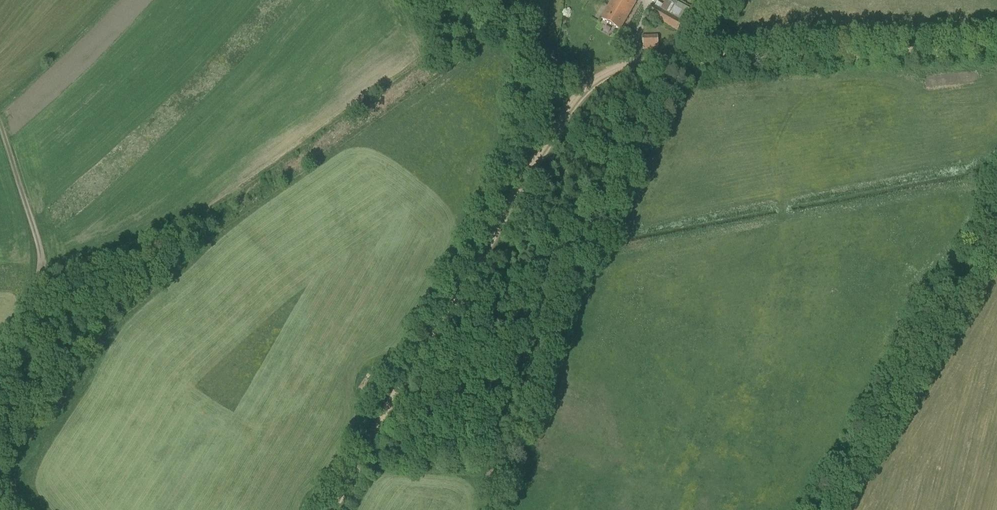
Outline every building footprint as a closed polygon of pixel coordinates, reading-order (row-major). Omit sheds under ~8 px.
[(631,0),(611,0),(600,20),(619,30),(635,2),(631,0)] [(665,0),(663,5),(657,1),(649,15),(677,31),(690,8),(678,2),(675,6),(665,0)] [(644,50),(658,50),(658,35),(642,35),(643,48),(645,47),(644,50)]
